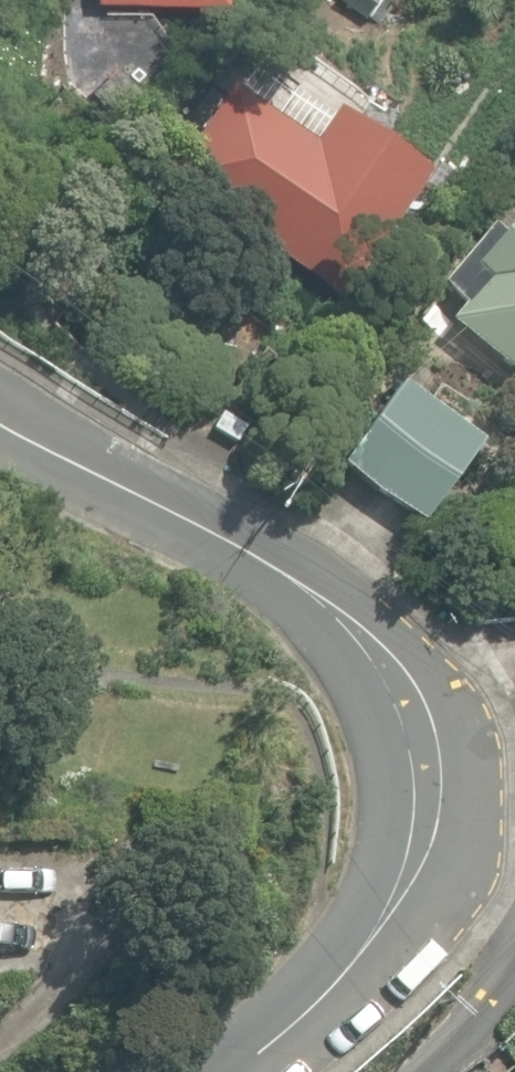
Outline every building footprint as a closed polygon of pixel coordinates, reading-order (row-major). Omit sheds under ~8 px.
[(168,180),(344,298),(430,170),(336,107),(314,140),(232,85),(168,180)] [(514,376),(514,213),(496,237),(485,228),(438,286),(461,304),(447,321),(514,376)] [(336,465),(420,525),(478,443),(394,384),(336,465)]
